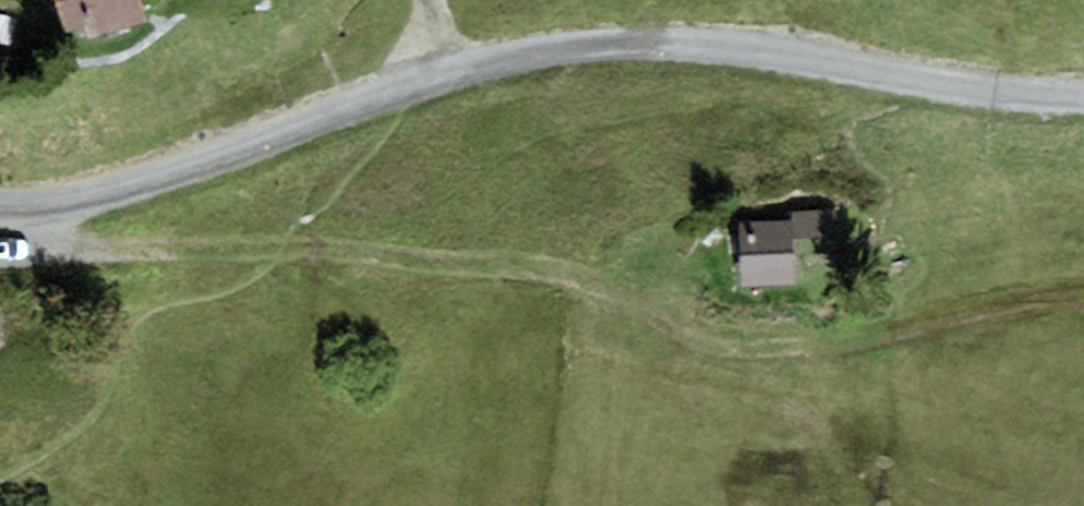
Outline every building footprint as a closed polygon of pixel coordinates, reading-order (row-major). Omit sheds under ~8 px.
[(66,32),(85,26),(88,38),(147,21),(141,0),(56,0),(66,32)] [(825,210),(793,212),(795,238),(827,236),(825,210)] [(794,286),(791,221),(738,223),(741,289),(794,286)]
